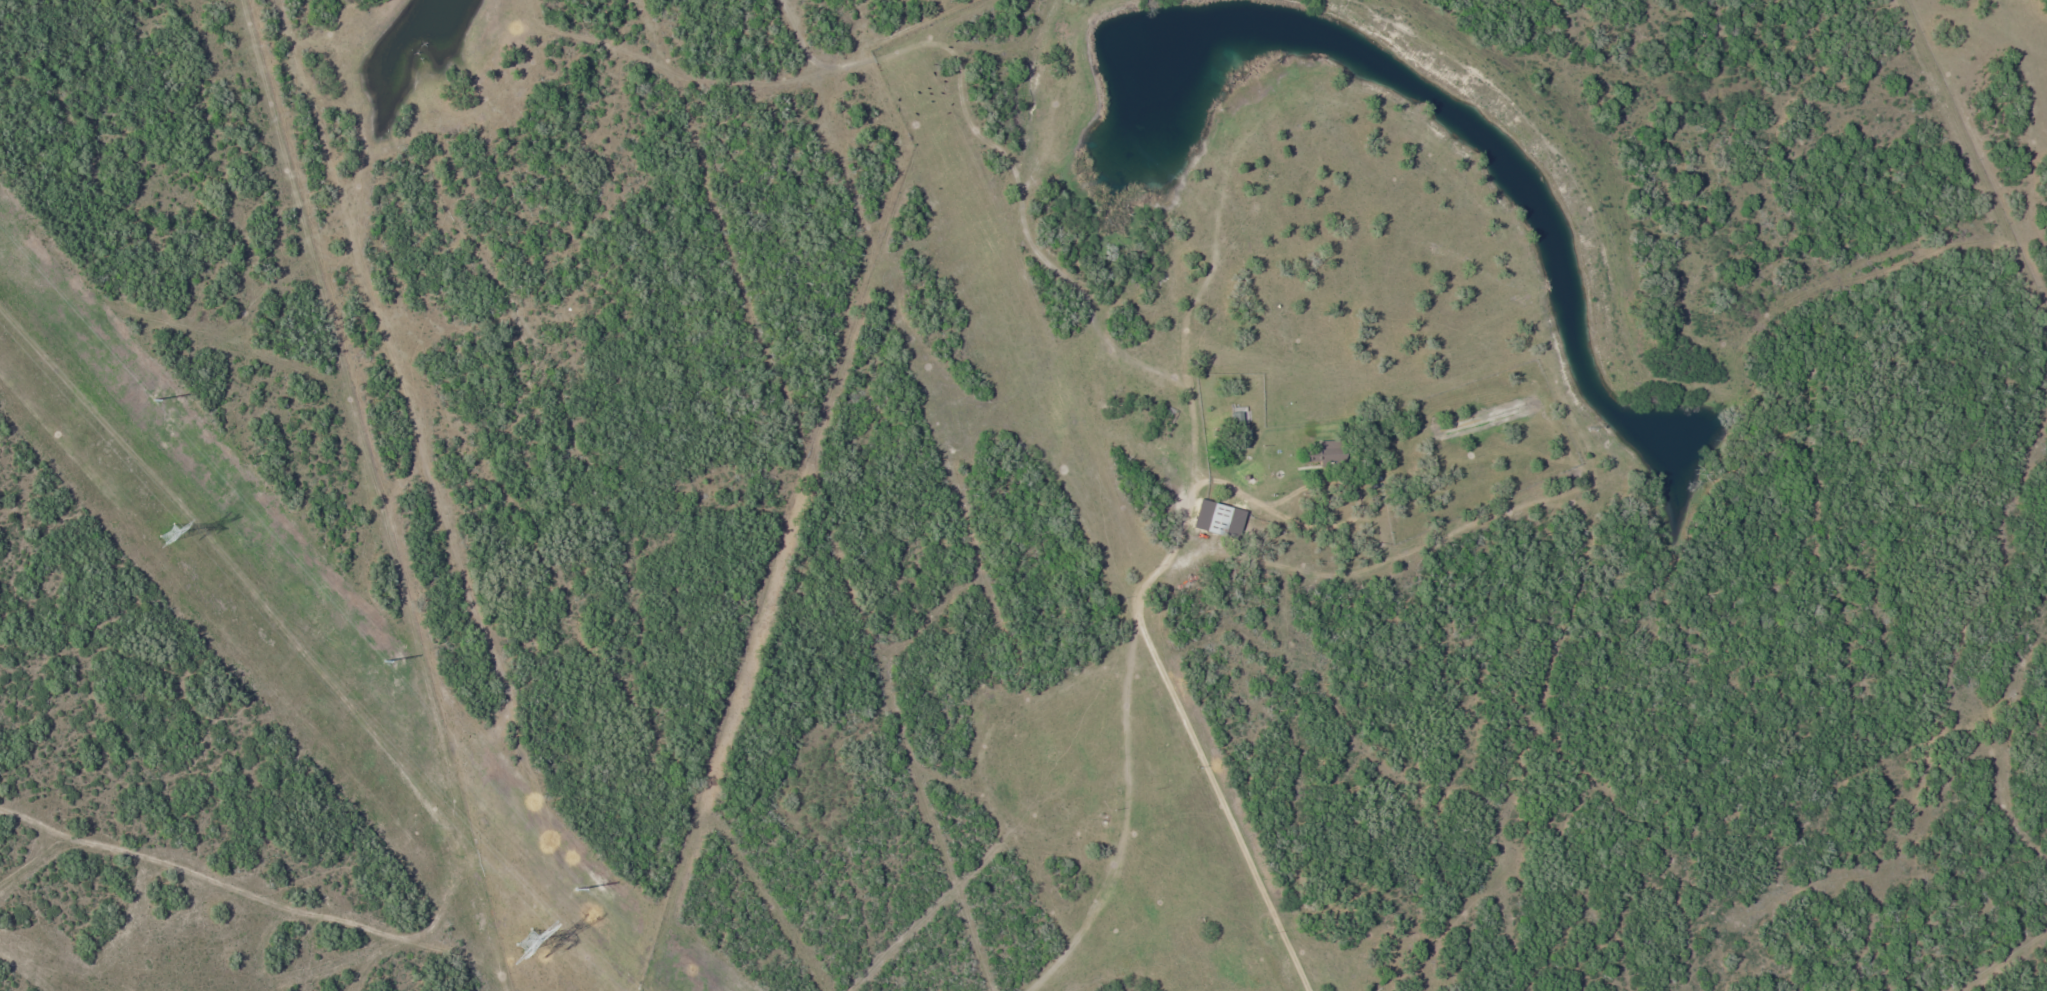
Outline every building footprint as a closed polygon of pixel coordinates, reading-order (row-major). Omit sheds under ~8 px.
[(1247,445),(1245,411),(1228,412),(1229,446),(1247,445)] [(1345,460),(1345,451),(1330,451),(1330,442),(1318,442),(1318,451),(1305,451),(1305,460),(1345,460)] [(1214,503),(1234,509),(1225,539),(1205,533),(1214,503)]
